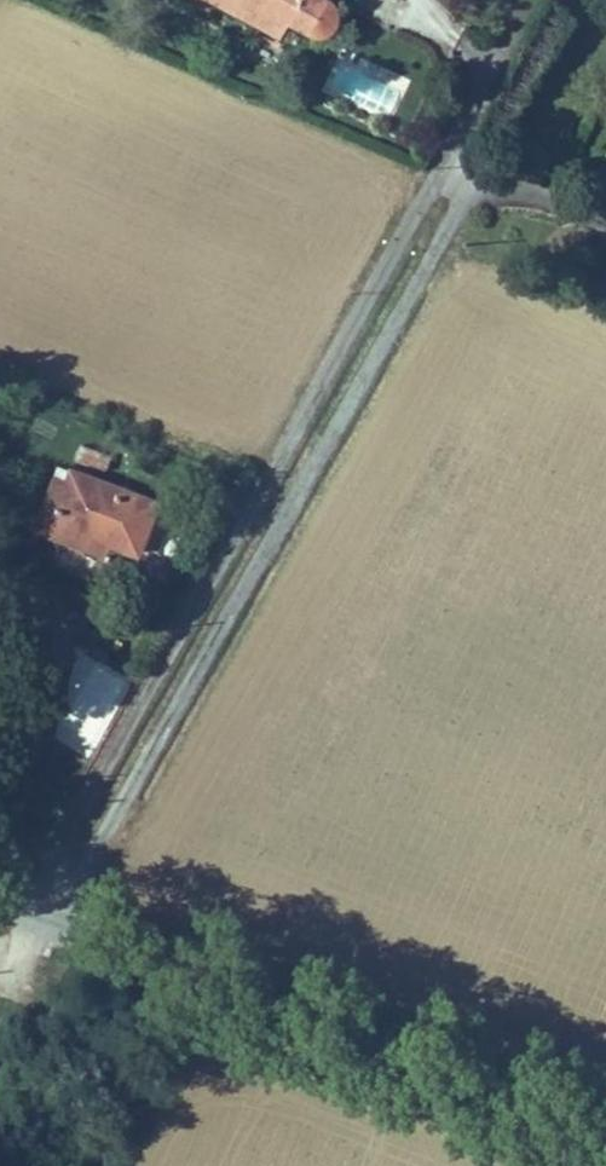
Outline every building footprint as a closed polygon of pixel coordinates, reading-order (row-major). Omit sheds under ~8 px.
[(199,0),(274,39),(283,21),(267,14),(262,22),(220,0),(199,0)] [(262,22),(267,14),(283,21),(288,23),(293,30),(302,36),(310,38),(317,36),(324,28),(327,20),(326,12),(323,7),(319,1),(320,0),(220,0),(262,22)] [(74,476),(53,469),(11,593),(87,620),(93,603),(37,584),(74,476)] [(158,505),(74,476),(37,584),(93,603),(121,613),(158,505)]
